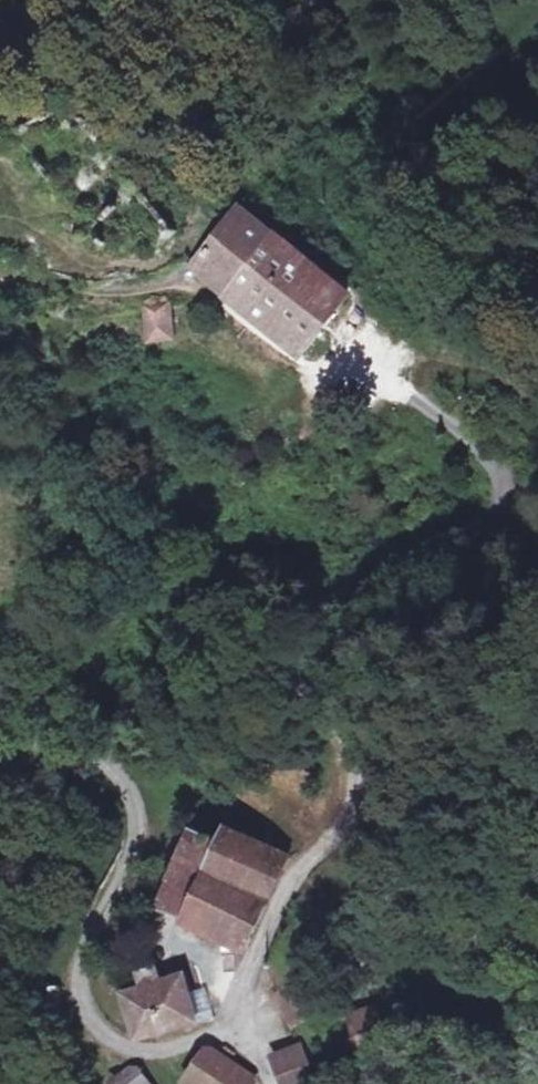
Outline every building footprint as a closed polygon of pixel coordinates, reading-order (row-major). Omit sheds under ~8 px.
[(298,355),(346,302),(238,209),(185,269),(298,355)] [(174,339),(168,303),(147,305),(153,343),(174,339)] [(247,956),(294,858),(226,826),(218,843),(188,829),(153,902),(181,916),(177,923),(247,956)] [(198,1025),(185,976),(159,983),(153,962),(135,966),(141,987),(124,991),(137,1041),(198,1025)] [(353,1034),(386,1024),(380,1003),(347,1013),(353,1034)] [(270,1056),(280,1083),(318,1083),(304,1044),(270,1056)] [(179,1078),(188,1083),(256,1083),(258,1080),(202,1046),(179,1078)] [(107,1083),(108,1083),(151,1083),(133,1062),(107,1083)]
